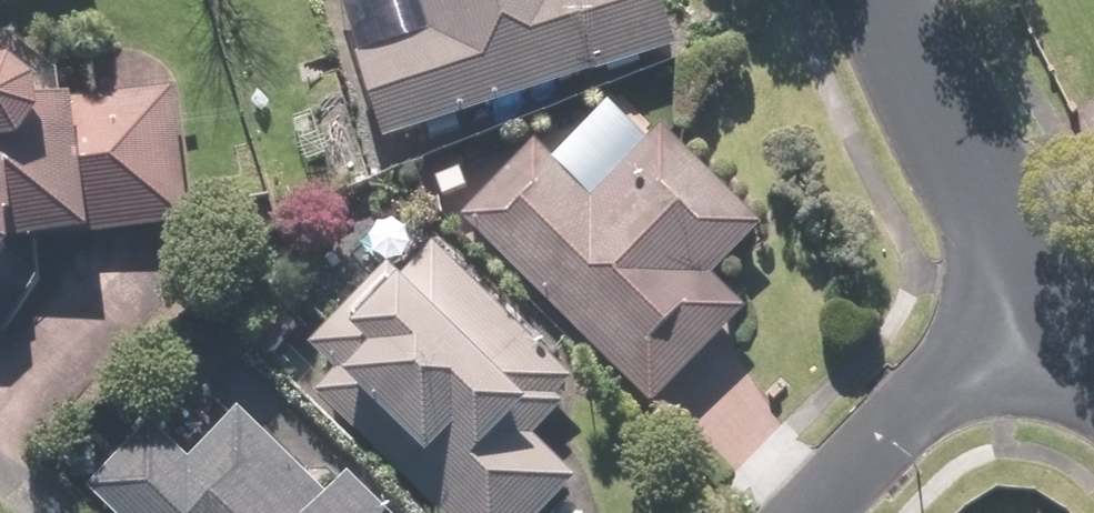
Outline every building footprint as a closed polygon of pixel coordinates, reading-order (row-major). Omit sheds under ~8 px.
[(389,143),(690,47),(675,0),(343,0),(389,143)] [(27,303),(25,266),(39,251),(36,236),(193,223),(183,97),(79,105),(75,65),(0,71),(0,305),(27,303)] [(536,133),(461,207),(656,404),(752,309),(721,278),(771,228),(646,101),(574,171),(536,133)] [(320,390),(445,512),(549,512),(575,486),(530,441),(586,383),(430,230),(315,347),(339,371),(320,390)] [(91,491),(114,512),(397,512),(357,475),(336,497),(245,411),(202,457),(160,417),(91,491)]
